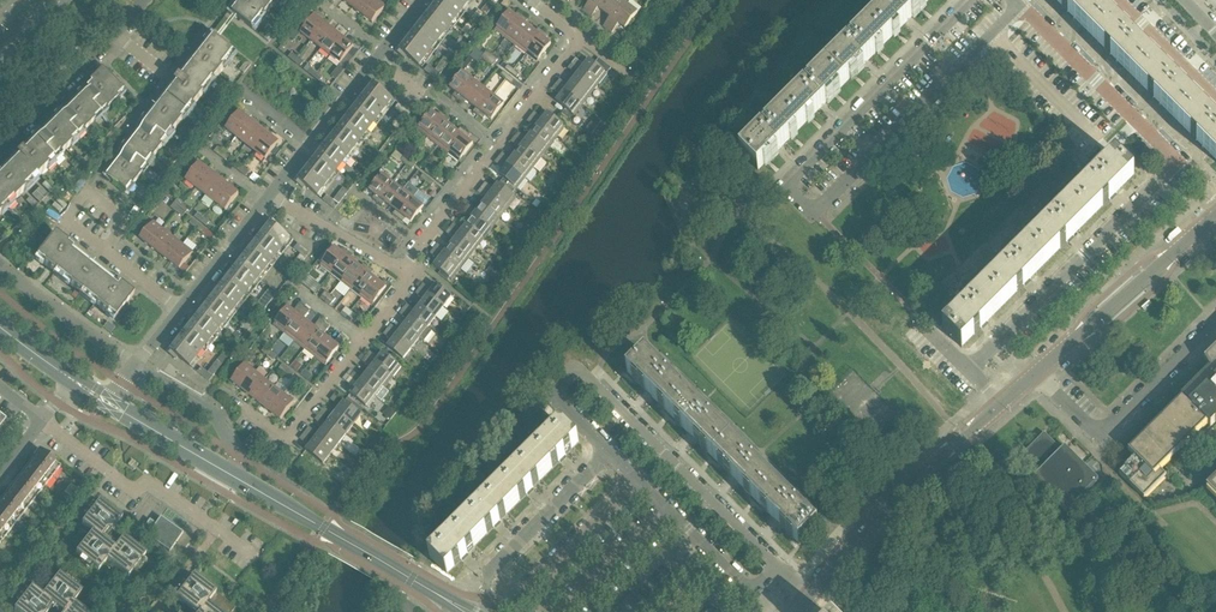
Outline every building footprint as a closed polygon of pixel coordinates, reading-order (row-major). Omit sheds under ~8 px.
[(233,14),(236,16),(241,21),(241,22),(243,23),(253,30),(264,15),(265,16),(275,4),(274,3),(276,0),(244,0),(233,14)] [(362,16),(374,0),(358,0),(352,8),(362,16)] [(362,16),(372,23),(385,6),(377,0),(374,0),(362,16)] [(406,56),(419,66),(471,0),(440,0),(400,51),(406,56)] [(486,15),(498,0),(490,0),(482,11),(486,15)] [(505,0),(501,5),(506,9),(510,4),(505,0)] [(587,14),(598,0),(588,0),(590,1),(582,10),(587,14)] [(604,13),(614,0),(598,0),(587,14),(591,17),(598,8),(604,13)] [(607,30),(628,3),(626,1),(625,3),(621,0),(614,0),(604,13),(610,17),(603,26),(607,30)] [(628,3),(607,30),(612,33),(619,24),(625,29),(641,8),(631,0),(630,0),(628,3)] [(851,42),(828,64),(768,124),(740,152),(758,171),(787,142),(828,101),(929,0),(892,0),(851,42)] [(1212,156),(1215,160),(1215,124),(1092,0),(1056,0),(1212,156)] [(495,30),(506,38),(523,16),(518,12),(517,13),(518,13),(516,17),(509,12),(495,30)] [(301,33),(311,41),(324,24),(314,16),(308,23),(302,31),(301,33)] [(506,38),(516,46),(530,28),(524,23),(527,20),(527,21),(528,20),(523,16),(506,38)] [(298,28),(302,31),(308,23),(304,20),(298,28)] [(311,41),(320,48),(334,31),(324,24),(311,41)] [(516,46),(526,54),(543,32),(538,28),(538,29),(536,33),(530,28),(516,46)] [(271,30),(264,39),(269,42),(276,33),(271,30)] [(320,48),(330,56),(343,39),(334,31),(320,48)] [(543,32),(526,54),(537,62),(551,44),(544,39),(547,36),(548,37),(548,36),(543,32)] [(178,84),(127,149),(106,175),(126,191),(132,184),(133,184),(143,172),(142,171),(152,158),(154,158),(163,146),(162,145),(173,132),(174,133),(183,120),(182,119),(193,105),(194,106),(204,94),(203,93),(214,79),(215,80),(224,68),(223,67),(235,52),(226,45),(224,43),(224,44),(218,39),(215,37),(188,71),(186,69),(180,76),(175,82),(178,84)] [(343,39),(330,56),(340,64),(342,62),(348,54),(354,47),(343,39)] [(451,48),(449,51),(455,55),(455,56),(457,52),(451,48)] [(481,58),(486,63),(489,59),(484,55),(475,48),(471,54),(470,57),(477,63),(481,58)] [(486,51),(484,55),(489,59),(492,55),(486,51)] [(288,58),(294,62),(298,58),(292,53),(288,58)] [(348,54),(342,62),(346,66),(353,58),(348,54)] [(492,55),(489,59),(495,63),(498,60),(492,55)] [(298,58),(294,62),(300,67),(303,62),(298,58)] [(444,59),(435,71),(440,75),(449,63),(444,59)] [(489,59),(486,63),(492,67),(495,63),(489,59)] [(576,59),(572,64),(598,85),(611,68),(599,59),(594,64),(589,60),(583,66),(580,64),(581,63),(576,59)] [(240,70),(244,74),(251,65),(246,61),(240,70)] [(577,75),(572,81),(590,95),(598,85),(572,64),(568,69),(573,73),(574,72),(577,75)] [(440,75),(435,71),(428,66),(424,70),(436,80),(440,75)] [(505,69),(511,74),(513,70),(508,66),(505,69)] [(12,202),(13,203),(24,192),(23,191),(35,178),(36,179),(47,168),(46,167),(59,155),(60,156),(71,145),(70,144),(82,131),(83,132),(88,128),(94,121),(93,120),(105,108),(106,109),(117,98),(116,97),(123,91),(101,69),(84,86),(88,90),(57,120),(23,155),(21,153),(15,158),(16,158),(9,165),(11,167),(0,178),(0,214),(12,202)] [(308,73),(313,77),(317,73),(311,69),(308,73)] [(513,70),(511,74),(516,78),(519,75),(513,70)] [(452,96),(457,100),(473,80),(462,72),(450,88),(456,93),(454,96),(453,95),(452,96)] [(500,76),(506,80),(509,76),(503,72),(500,76)] [(317,73),(313,77),(319,82),(323,77),(317,73)] [(509,76),(506,80),(511,84),(514,81),(509,76)] [(560,79),(556,84),(582,105),(590,95),(572,81),(567,87),(564,84),(565,83),(560,79)] [(464,99),(471,104),(483,88),(473,80),(457,100),(462,104),(463,103),(462,103),(464,99)] [(582,105),(556,84),(552,89),(557,93),(558,93),(561,95),(556,102),(574,116),(582,105)] [(216,85),(213,90),(216,92),(212,96),(221,103),(229,93),(226,91),(225,92),(216,85)] [(298,181),(305,186),(318,196),(393,100),(374,85),(298,181)] [(473,112),(478,116),(493,96),(483,88),(471,104),(476,109),(474,112),(473,111),(473,112)] [(493,96),(478,116),(483,120),(483,119),(482,119),(485,115),(491,120),(504,104),(493,96)] [(207,103),(216,110),(219,105),(211,98),(207,103)] [(394,109),(401,114),(406,118),(410,113),(398,104),(394,109)] [(417,130),(427,138),(445,116),(440,112),(439,113),(440,113),(438,116),(431,111),(417,130)] [(226,129),(236,137),(249,120),(239,112),(226,129)] [(534,112),(530,117),(557,138),(565,127),(547,113),(542,119),(539,117),(539,116),(534,112)] [(406,118),(401,114),(392,126),(397,130),(406,118)] [(427,138),(438,146),(452,128),(446,123),(449,120),(450,120),(445,116),(427,138)] [(535,128),(531,134),(549,148),(557,138),(530,117),(526,122),(532,126),(532,125),(535,128)] [(236,137),(245,144),(259,127),(249,120),(236,137)] [(245,144),(255,152),(268,135),(259,127),(245,144)] [(438,146),(448,154),(465,132),(460,128),(461,129),(458,132),(452,128),(438,146)] [(465,132),(448,154),(462,165),(467,159),(463,156),(473,144),(467,139),(469,136),(470,136),(465,132)] [(518,132),(514,137),(541,158),(549,148),(531,134),(526,140),(523,137),(523,136),(518,132)] [(268,135),(255,152),(265,160),(279,143),(268,135)] [(519,148),(515,154),(533,168),(541,158),(514,137),(510,142),(516,146),(519,148)] [(214,152),(220,156),(223,152),(218,148),(214,152)] [(357,172),(361,175),(378,153),(376,151),(364,167),(362,165),(357,172)] [(223,152),(220,156),(226,161),(229,157),(223,152)] [(406,153),(403,157),(409,162),(412,158),(406,153)] [(502,153),(498,158),(525,178),(533,168),(515,154),(510,160),(507,158),(507,157),(502,153)] [(163,156),(159,160),(170,168),(173,164),(169,160),(163,156)] [(400,161),(406,165),(409,162),(403,157),(400,161)] [(1115,157),(1006,266),(943,329),(961,347),(1133,175),(1115,157)] [(412,158),(409,162),(415,166),(418,162),(412,158)] [(504,179),(501,182),(514,192),(516,189),(517,189),(525,178),(498,158),(494,163),(500,167),(500,166),(503,169),(498,175),(504,179)] [(409,162),(406,165),(412,170),(415,166),(409,162)] [(186,180),(196,188),(209,171),(199,163),(186,180)] [(234,168),(240,172),(243,168),(238,163),(234,168)] [(243,168),(240,172),(246,176),(249,172),(243,168)] [(425,172),(430,176),(433,173),(428,168),(425,172)] [(196,188),(205,195),(219,178),(209,171),(196,188)] [(433,173),(430,176),(436,181),(439,177),(433,173)] [(372,199),(377,202),(392,183),(382,174),(369,190),(376,195),(373,199),(373,198),(372,199)] [(420,178),(426,183),(428,179),(423,174),(420,178)] [(205,195),(215,203),(229,186),(219,178),(205,195)] [(428,179),(426,183),(431,187),(434,183),(428,179)] [(54,189),(46,181),(42,185),(50,193),(54,189)] [(485,183),(481,188),(508,209),(516,198),(512,194),(514,192),(501,182),(499,184),(498,184),(493,190),(490,188),(490,187),(485,183)] [(384,202),(390,207),(403,191),(392,183),(377,202),(382,206),(383,206),(382,205),(384,202)] [(229,186),(215,203),(225,211),(239,194),(229,186)] [(32,195),(40,203),(48,195),(40,187),(32,195)] [(487,198),(482,205),(500,219),(508,209),(481,188),(477,193),(483,197),(483,196),(487,198)] [(343,189),(333,201),(338,204),(348,192),(343,189)] [(403,191),(390,207),(396,211),(394,214),(393,214),(398,219),(413,199),(416,196),(414,195),(411,198),(403,191)] [(338,204),(333,201),(327,195),(323,200),(334,209),(338,204)] [(413,199),(398,219),(403,222),(402,221),(405,218),(411,223),(424,207),(415,200),(417,197),(416,196),(413,199)] [(26,201),(34,209),(38,205),(30,197),(26,201)] [(178,199),(174,203),(180,208),(183,204),(178,199)] [(171,208),(177,212),(180,208),(174,203),(171,208)] [(469,203),(466,208),(492,229),(500,219),(482,205),(477,210),(474,208),(474,207),(469,203)] [(183,204),(180,208),(186,212),(189,208),(183,204)] [(180,208),(177,212),(183,217),(186,212),(180,208)] [(471,219),(466,225),(484,239),(492,229),(466,208),(461,213),(467,217),(467,216),(471,219)] [(195,217),(200,222),(204,217),(198,213),(195,217)] [(204,217),(200,222),(206,226),(209,222),(204,217)] [(189,224),(195,228),(199,224),(193,220),(189,224)] [(140,238),(150,246),(163,229),(153,221),(140,238)] [(271,223),(234,271),(171,352),(190,367),(291,238),(271,223)] [(453,223),(449,229),(476,249),(484,239),(466,225),(461,231),(458,228),(459,228),(453,223)] [(199,224),(195,228),(201,233),(204,229),(199,224)] [(150,246),(160,254),(173,237),(163,229),(150,246)] [(455,239),(450,245),(468,259),(476,249),(449,229),(445,233),(451,238),(451,237),(455,239)] [(42,263),(54,273),(55,273),(55,272),(69,283),(68,284),(81,293),(81,292),(95,303),(94,304),(106,314),(107,313),(115,318),(133,294),(119,283),(116,287),(71,252),(74,248),(55,233),(36,257),(43,262),(42,263)] [(160,254),(169,262),(183,244),(173,237),(160,254)] [(183,244),(169,262),(180,269),(193,252),(183,244)] [(294,249),(301,254),(305,258),(309,253),(298,244),(294,249)] [(437,244),(434,248),(460,270),(467,275),(475,264),(468,259),(450,245),(445,251),(442,249),(443,248),(437,244)] [(320,265),(331,274),(348,252),(343,248),(343,249),(341,252),(334,247),(320,265)] [(460,270),(434,248),(429,254),(435,258),(435,257),(439,260),(434,266),(441,272),(439,275),(448,281),(450,279),(452,280),(460,270)] [(331,274),(341,282),(356,264),(349,259),(352,255),(353,256),(348,252),(331,274)] [(305,258),(301,254),(291,266),(296,270),(305,258)] [(491,277),(492,278),(500,268),(499,267),(493,262),(486,273),(491,277)] [(341,282),(352,290),(369,268),(363,264),(364,265),(361,268),(356,264),(341,282)] [(352,290),(362,298),(376,280),(370,275),(372,271),(373,272),(373,271),(369,268),(352,290)] [(306,284),(311,288),(315,283),(310,279),(306,284)] [(376,280),(362,298),(372,306),(389,284),(384,280),(383,280),(384,281),(382,284),(376,280)] [(423,284),(419,289),(443,308),(452,297),(436,285),(431,291),(427,289),(428,288),(423,284)] [(271,288),(258,303),(265,309),(278,293),(271,288)] [(424,300),(419,306),(435,318),(443,308),(419,289),(415,294),(420,298),(421,297),(424,300)] [(322,296),(326,300),(330,295),(325,291),(322,296)] [(330,295),(326,300),(331,304),(335,299),(330,295)] [(273,325),(284,333),(305,307),(300,303),(296,308),(297,309),(294,312),(288,307),(273,325)] [(407,304),(403,309),(427,328),(435,318),(419,306),(415,312),(411,309),(412,308),(407,304)] [(285,334),(279,340),(289,348),(294,341),(308,323),(302,318),(305,315),(306,316),(310,311),(305,307),(284,333),(285,334)] [(346,307),(340,314),(345,318),(347,316),(351,311),(346,307)] [(403,326),(419,339),(424,342),(432,332),(427,328),(403,309),(399,314),(404,318),(405,318),(408,320),(403,326)] [(347,316),(352,320),(356,315),(351,311),(347,316)] [(254,313),(248,321),(253,325),(259,317),(254,313)] [(294,341),(305,349),(326,323),(320,319),(316,324),(317,325),(314,328),(308,323),(294,341)] [(253,325),(248,321),(242,329),(247,333),(253,325)] [(305,349),(315,357),(329,339),(323,334),(325,331),(326,332),(330,327),(329,326),(326,323),(305,349)] [(391,325),(387,330),(411,349),(419,339),(403,326),(399,332),(395,330),(396,329),(391,325)] [(411,349),(387,330),(383,335),(388,339),(389,338),(392,340),(387,347),(403,359),(411,349)] [(233,336),(237,340),(241,336),(236,332),(233,336)] [(329,339),(315,357),(325,366),(346,339),(341,335),(337,340),(337,341),(335,344),(329,339)] [(262,352),(268,356),(271,352),(265,347),(262,352)] [(1204,359),(1209,369),(1128,451),(1134,457),(1119,473),(1144,499),(1166,476),(1159,470),(1207,422),(1210,426),(1215,421),(1215,422),(1215,347),(1204,359)] [(271,352),(268,356),(273,361),(277,356),(271,352)] [(370,352),(366,357),(392,378),(401,367),(383,353),(378,359),(374,357),(375,356),(370,352)] [(222,354),(217,361),(222,365),(227,358),(222,354)] [(646,354),(627,372),(633,378),(635,380),(639,384),(639,385),(640,385),(642,388),(646,391),(655,401),(658,404),(659,404),(661,406),(663,408),(665,410),(670,415),(676,421),(678,423),(682,427),(684,429),(685,430),(689,434),(695,440),(698,443),(701,446),(702,447),(704,449),(706,451),(708,453),(713,458),(718,464),(719,464),(720,466),(725,470),(725,471),(728,473),(731,477),(732,477),(741,487),(744,489),(745,490),(747,492),(749,494),(751,496),(756,501),(761,507),(763,509),(767,513),(768,513),(771,516),(774,520),(781,526),(784,529),(787,532),(787,533),(789,535),(791,537),(793,539),(799,544),(817,526),(808,517),(811,514),(803,505),(800,503),(798,500),(796,498),(795,498),(792,501),(774,483),(765,474),(769,471),(761,463),(758,460),(755,457),(753,455),(749,458),(731,440),(722,431),(725,428),(726,428),(718,420),(714,417),(712,414),(710,412),(709,412),(706,415),(688,397),(680,388),(683,385),(675,377),(672,374),(669,372),(668,370),(667,369),(664,372),(646,354)] [(371,367),(366,374),(384,388),(392,378),(366,357),(362,362),(367,366),(368,365),(371,367)] [(217,361),(208,373),(213,377),(222,365),(217,361)] [(292,367),(298,372),(302,366),(296,361),(292,367)] [(231,381),(241,389),(255,372),(244,364),(231,381)] [(279,369),(285,373),(288,369),(283,365),(279,369)] [(213,377),(208,373),(201,368),(197,372),(209,381),(213,377)] [(288,369),(285,373),(291,378),(294,374),(288,369)] [(308,381),(312,376),(305,370),(301,375),(308,381)] [(241,389),(251,397),(264,380),(255,372),(241,389)] [(389,392),(384,388),(366,374),(362,379),(358,377),(359,376),(354,372),(350,377),(376,398),(381,402),(389,392)] [(376,398),(350,377),(346,382),(351,386),(352,385),(355,388),(350,394),(368,409),(376,398)] [(251,397),(260,404),(274,387),(264,380),(251,397)] [(308,385),(302,380),(299,384),(305,389),(308,385)] [(260,404),(270,412),(284,395),(274,387),(260,404)] [(330,400),(335,403),(339,397),(335,394),(330,400)] [(284,395),(270,412),(280,420),(294,403),(284,395)] [(344,401),(336,412),(353,425),(361,415),(344,401)] [(388,407),(383,414),(391,420),(393,417),(396,413),(395,413),(393,411),(388,407)] [(324,408),(319,414),(324,417),(328,412),(324,408)] [(336,412),(329,421),(346,435),(353,425),(336,412)] [(324,417),(319,414),(315,420),(319,423),(324,417)] [(329,421),(321,431),(338,444),(346,435),(329,421)] [(430,556),(430,557),(447,574),(448,574),(448,573),(454,567),(455,567),(454,566),(460,560),(462,562),(462,561),(460,559),(466,554),(468,555),(467,554),(468,553),(473,547),(474,548),(474,547),(476,545),(480,541),(481,541),(480,540),(486,534),(487,535),(487,534),(493,528),(494,529),(495,529),(493,527),(499,521),(500,523),(501,522),(500,521),(506,515),(507,515),(506,514),(512,508),(513,509),(513,508),(519,502),(520,502),(520,501),(526,495),(527,496),(526,494),(532,488),(533,490),(534,489),(533,488),(539,482),(539,483),(540,482),(539,482),(545,476),(546,476),(546,475),(552,469),(552,470),(553,469),(552,469),(558,462),(559,464),(560,463),(559,462),(564,456),(566,457),(565,456),(565,455),(571,450),(572,450),(572,449),(578,443),(578,444),(579,443),(578,443),(579,442),(562,425),(561,425),(560,426),(561,426),(555,432),(554,432),(548,438),(546,436),(539,444),(541,446),(535,452),(535,451),(534,452),(535,452),(529,458),(528,458),(528,459),(522,465),(522,464),(521,465),(522,465),(516,471),(514,469),(507,476),(509,478),(503,484),(502,483),(502,484),(502,485),(496,491),(495,490),(495,491),(496,491),(489,497),(488,497),(489,498),(483,504),(481,502),(474,509),(476,511),(470,517),(469,516),(469,517),(466,520),(463,523),(462,523),(463,524),(462,525),(457,530),(456,529),(456,530),(450,536),(448,534),(448,535),(442,541),(441,542),(443,544),(437,549),(436,549),(437,550),(431,556),(430,555),(430,556)] [(309,427),(304,433),(309,437),(313,431),(309,427)] [(321,431),(314,441),(331,454),(338,444),(321,431)] [(309,437),(304,433),(300,439),(304,442),(309,437)] [(1065,455),(1060,450),(1044,433),(1016,461),(1037,483),(1035,485),(1064,514),(1098,480),(1069,451),(1065,455)] [(331,454),(314,441),(306,451),(323,464),(331,454)] [(0,505),(0,543),(60,466),(39,450),(34,457),(36,459),(0,505)] [(128,465),(134,470),(138,465),(132,460),(128,465)] [(1206,488),(1215,498),(1215,478),(1206,488)] [(70,485),(67,489),(75,495),(79,491),(70,485)] [(75,495),(67,489),(64,493),(72,499),(75,495)] [(81,524),(92,533),(93,532),(104,541),(110,533),(121,519),(99,502),(81,524)] [(54,505),(51,509),(59,515),(63,511),(54,505)] [(59,515),(51,509),(48,513),(56,519),(59,515)] [(188,522),(168,509),(163,515),(183,529),(188,522)] [(160,517),(155,524),(149,532),(146,536),(169,552),(183,533),(160,517)] [(148,532),(149,532),(155,524),(154,524),(154,523),(149,520),(143,528),(148,532)] [(38,525),(35,530),(43,536),(47,532),(38,525)] [(43,536),(35,530),(32,534),(40,540),(43,536)] [(98,572),(106,561),(105,560),(114,549),(104,541),(93,532),(92,533),(75,554),(98,572)] [(105,560),(106,561),(127,578),(145,555),(123,538),(114,549),(105,560)] [(22,546),(19,550),(27,556),(30,552),(22,546)] [(27,556),(19,550),(16,554),(24,560),(27,556)] [(6,566),(3,570),(11,577),(14,573),(6,566)] [(11,577),(3,570),(0,574),(8,581),(11,577)] [(53,606),(60,611),(65,611),(72,603),(73,603),(81,593),(59,575),(42,596),(41,597),(53,606)] [(199,611),(215,592),(193,575),(175,598),(193,611),(196,611),(197,611),(199,611)] [(695,576),(685,587),(691,593),(702,582),(695,576)] [(53,606),(41,597),(42,596),(31,588),(14,611),(15,611),(48,611),(53,606)] [(235,608),(215,592),(199,611),(232,611),(235,608)] [(65,611),(84,611),(73,603),(72,603),(65,611)]
